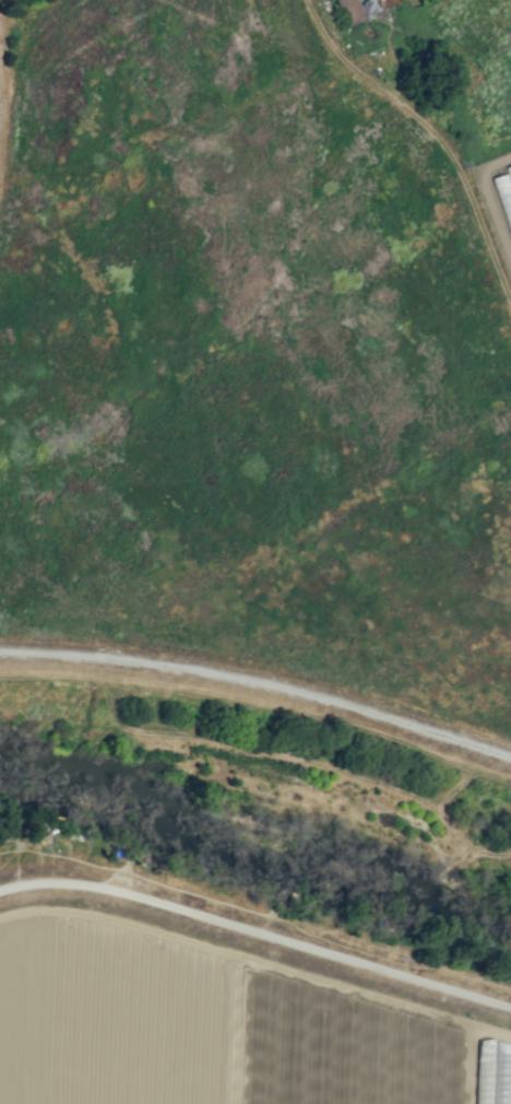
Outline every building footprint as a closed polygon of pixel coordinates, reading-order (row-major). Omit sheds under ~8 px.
[(343,26),(363,20),(356,0),(335,0),(343,26)]
